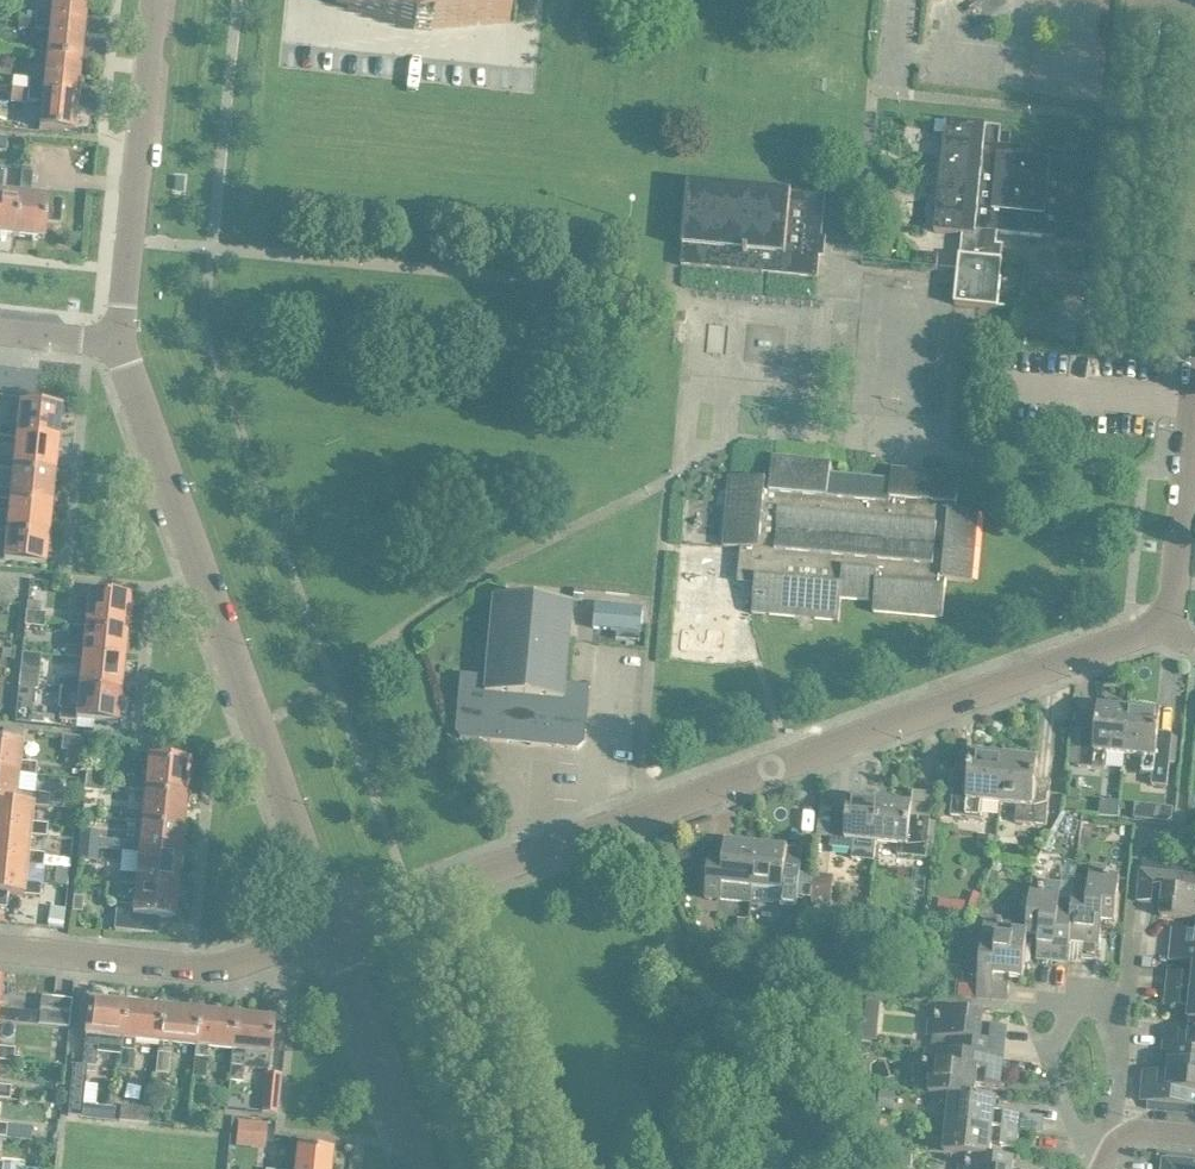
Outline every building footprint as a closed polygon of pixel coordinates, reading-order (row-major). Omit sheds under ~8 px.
[(50,8),(43,8),(44,5),(36,4),(36,7),(19,5),(18,15),(83,23),(84,6),(87,6),(87,0),(51,0),(50,8)] [(334,4),(414,26),(413,32),(430,33),(431,27),(509,21),(509,19),(511,0),(335,0),(335,2),(334,4)] [(83,23),(18,15),(17,26),(34,27),(33,31),(41,31),(41,28),(48,29),(46,54),(81,58),(83,38),(81,38),(83,23)] [(81,58),(46,54),(43,80),(36,79),(36,76),(29,76),(28,78),(13,77),(12,86),(76,93),(77,77),(80,78),(81,58)] [(11,74),(11,63),(0,63),(0,74),(11,74)] [(76,93),(12,86),(11,86),(10,97),(26,99),(26,102),(33,103),(34,99),(41,100),(38,126),(75,130),(77,109),(74,108),(76,93)] [(1064,151),(1008,145),(1010,133),(999,131),(1000,125),(945,120),(933,231),(961,234),(954,303),(997,308),(1003,244),(995,243),(997,231),(1042,235),(1042,232),(1056,233),(1055,243),(1096,247),(1108,136),(1066,132),(1064,151)] [(18,195),(1,193),(4,169),(0,168),(0,234),(14,235),(18,195)] [(21,170),(18,195),(14,235),(44,238),(45,221),(59,223),(62,199),(47,198),(29,196),(32,171),(21,170)] [(817,277),(821,236),(825,195),(688,183),(680,264),(817,277)] [(915,267),(936,269),(937,253),(917,251),(915,267)] [(6,368),(4,396),(19,397),(21,370),(6,368)] [(21,370),(19,397),(34,399),(37,371),(21,370)] [(57,439),(61,406),(19,402),(16,426),(0,424),(0,435),(15,437),(15,434),(57,439)] [(54,469),(57,439),(15,434),(15,437),(13,458),(0,456),(0,467),(12,468),(12,465),(54,469)] [(729,476),(722,544),(722,545),(743,547),(740,581),(754,582),(752,612),(838,621),(840,597),(873,600),(872,611),(942,618),(945,578),(972,580),(979,511),(955,509),(958,474),(893,468),(892,479),(829,473),(830,461),(772,456),(770,480),(729,476)] [(51,501),(54,469),(12,465),(12,468),(10,488),(0,487),(0,499),(9,500),(9,496),(51,501)] [(48,532),(51,501),(9,496),(9,500),(6,521),(0,520),(0,531),(5,531),(6,528),(48,532)] [(44,564),(48,532),(6,528),(5,531),(3,551),(0,551),(0,562),(3,562),(4,559),(44,564)] [(85,623),(127,627),(130,595),(88,591),(86,616),(69,614),(68,625),(85,627),(85,623)] [(582,743),(588,686),(563,683),(570,602),(492,594),(484,676),(459,673),(454,731),(459,737),(576,748),(582,743)] [(592,627),(616,629),(639,631),(640,631),(642,608),(594,604),(592,627)] [(34,625),(36,610),(26,609),(24,623),(34,625)] [(36,610),(34,625),(43,625),(45,611),(36,610)] [(69,657),(81,658),(81,655),(82,655),(123,659),(127,627),(85,623),(85,627),(82,647),(71,646),(69,657)] [(120,690),(123,659),(82,655),(81,655),(81,658),(79,677),(62,676),(61,686),(78,688),(78,685),(120,690)] [(27,687),(29,673),(19,672),(18,686),(27,687)] [(29,673),(27,687),(37,688),(38,674),(29,673)] [(78,685),(78,688),(76,709),(59,707),(58,718),(76,720),(76,718),(117,722),(120,690),(78,685)] [(15,720),(24,721),(26,698),(17,697),(15,720)] [(1103,768),(1105,751),(1124,753),(1128,708),(1098,705),(1095,726),(1081,724),(1077,765),(1103,768)] [(1128,708),(1124,753),(1142,755),(1140,772),(1152,773),(1151,783),(1166,785),(1171,733),(1157,732),(1159,711),(1128,708)] [(18,773),(28,774),(29,762),(19,761),(21,743),(28,744),(30,730),(0,727),(0,771),(18,773)] [(78,751),(66,750),(64,763),(79,764),(80,751),(78,751)] [(999,802),(1004,755),(970,752),(968,772),(953,770),(949,814),(980,817),(982,800),(999,802)] [(1004,755),(999,802),(1016,804),(1014,821),(1045,824),(1049,781),(1035,779),(1037,758),(1004,755)] [(145,787),(186,792),(189,760),(148,756),(145,780),(129,778),(128,789),(144,791),(145,787)] [(31,805),(50,806),(51,794),(16,791),(18,773),(0,771),(0,801),(31,805)] [(93,789),(95,775),(85,774),(84,788),(93,789)] [(95,775),(93,789),(103,790),(105,776),(95,775)] [(141,819),(183,823),(186,792),(145,787),(144,791),(142,810),(126,809),(125,820),(141,822),(141,819)] [(819,806),(817,835),(829,836),(828,846),(852,848),(853,839),(874,841),(878,800),(848,797),(846,809),(832,807),(819,806)] [(878,800),(874,841),(896,843),(895,854),(924,856),(928,818),(909,816),(910,803),(878,800)] [(28,834),(46,836),(48,824),(30,822),(31,805),(0,801),(0,831),(28,834)] [(1173,806),(1158,805),(1157,820),(1166,821),(1171,818),(1173,806)] [(138,850),(180,854),(183,823),(141,819),(141,822),(139,842),(123,840),(122,850),(138,852),(138,850)] [(1081,821),(1079,836),(1091,837),(1093,822),(1081,821)] [(43,866),(59,867),(60,855),(26,851),(28,834),(0,831),(0,861),(43,866)] [(87,852),(89,838),(79,837),(78,851),(87,852)] [(89,838),(87,852),(97,853),(98,839),(89,838)] [(707,860),(704,896),(719,898),(749,901),(750,887),(754,843),(724,840),(722,861),(707,860)] [(750,887),(749,901),(779,904),(795,905),(796,894),(798,871),(798,869),(783,868),(785,846),(754,843),(750,887)] [(176,886),(180,854),(138,850),(138,852),(135,873),(119,872),(118,883),(134,884),(135,881),(176,886)] [(0,861),(0,908),(6,908),(5,913),(38,916),(43,866),(0,861)] [(1072,900),(1067,939),(1098,942),(1099,927),(1092,926),(1093,917),(1113,919),(1118,874),(1105,872),(1106,865),(1088,864),(1087,880),(1073,878),(1070,900),(1072,900)] [(1194,918),(1194,874),(1139,868),(1136,899),(1151,901),(1152,894),(1161,895),(1159,915),(1194,918)] [(813,872),(811,902),(830,904),(832,874),(813,872)] [(1072,900),(1070,900),(1058,898),(1060,882),(1043,880),(1042,887),(1029,886),(1025,931),(1026,931),(1026,932),(1044,934),(1043,943),(1036,942),(1035,957),(1065,960),(1067,939),(1072,900)] [(135,881),(134,884),(132,905),(116,904),(114,927),(155,932),(157,916),(173,918),(176,886),(135,881)] [(73,895),(71,909),(81,910),(83,896),(73,895)] [(983,919),(975,997),(1005,1000),(1007,984),(1001,984),(1002,974),(1021,976),(1026,932),(1026,931),(1025,931),(1014,930),(1015,923),(983,919)] [(1192,961),(1193,960),(1194,961),(1194,937),(1185,936),(1186,930),(1171,928),(1168,959),(1192,961)] [(1165,987),(1194,990),(1194,961),(1193,960),(1192,961),(1191,977),(1181,976),(1182,972),(1167,970),(1165,987)] [(958,982),(957,995),(975,997),(976,984),(958,982)] [(1189,1018),(1194,1019),(1194,990),(1165,987),(1163,1004),(1178,1005),(1179,1001),(1188,1002),(1187,1018),(1189,1018)] [(120,1053),(125,1005),(99,1002),(100,996),(89,995),(85,1035),(82,1064),(95,1066),(97,1050),(120,1053)] [(126,999),(125,1005),(120,1053),(118,1068),(132,1069),(135,1040),(159,1043),(162,1009),(137,1006),(137,1000),(126,999)] [(162,1009),(159,1043),(195,1047),(199,1012),(173,1010),(174,1004),(163,1003),(162,1009)] [(199,1006),(199,1012),(195,1047),(192,1076),(205,1077),(208,1048),(232,1050),(235,1016),(211,1014),(211,1008),(199,1006)] [(940,1049),(1002,1056),(1004,1026),(989,1025),(989,1031),(979,1031),(981,1012),(935,1007),(934,1020),(926,1019),(925,1036),(941,1038),(940,1049)] [(34,1025),(35,1012),(0,1008),(0,1021),(34,1025)] [(236,1010),(235,1016),(232,1050),(229,1079),(242,1081),(243,1065),(268,1068),(273,1020),(247,1017),(248,1011),(236,1010)] [(1168,1060),(1194,1063),(1194,1019),(1189,1018),(1187,1037),(1178,1036),(1178,1030),(1163,1028),(1160,1059),(1168,1060)] [(878,1025),(863,1024),(862,1038),(876,1040),(878,1025)] [(13,1060),(15,1047),(0,1046),(0,1059),(13,1060)] [(1002,1056),(940,1049),(923,1048),(921,1078),(928,1079),(927,1092),(948,1093),(972,1096),(972,1095),(974,1078),(983,1079),(983,1086),(999,1087),(1002,1056)] [(158,1053),(156,1072),(168,1073),(170,1054),(158,1053)] [(1139,1100),(1194,1106),(1194,1063),(1168,1060),(1166,1079),(1157,1078),(1158,1070),(1142,1069),(1139,1100)] [(273,1112),(277,1074),(262,1072),(258,1110),(273,1112)] [(71,1081),(67,1115),(82,1116),(85,1082),(71,1081)] [(10,1098),(11,1086),(0,1085),(0,1097),(10,1098)] [(879,1090),(877,1107),(892,1108),(893,1091),(879,1090)] [(945,1123),(1015,1130),(1017,1113),(1002,1112),(1002,1116),(992,1115),(994,1098),(972,1095),(972,1096),(948,1093),(945,1123)] [(119,1119),(148,1122),(150,1106),(121,1103),(119,1119)] [(965,1153),(987,1155),(989,1140),(998,1141),(998,1145),(1014,1146),(1015,1130),(945,1123),(942,1151),(965,1153)] [(331,1152),(297,1148),(295,1168),(329,1168),(331,1152)] [(902,1151),(900,1165),(913,1166),(915,1152),(902,1151)] [(965,1153),(964,1164),(957,1164),(957,1168),(1010,1168),(1012,1157),(987,1155),(965,1153)] [(1161,1157),(1160,1168),(1194,1168),(1194,1161),(1161,1157)]
